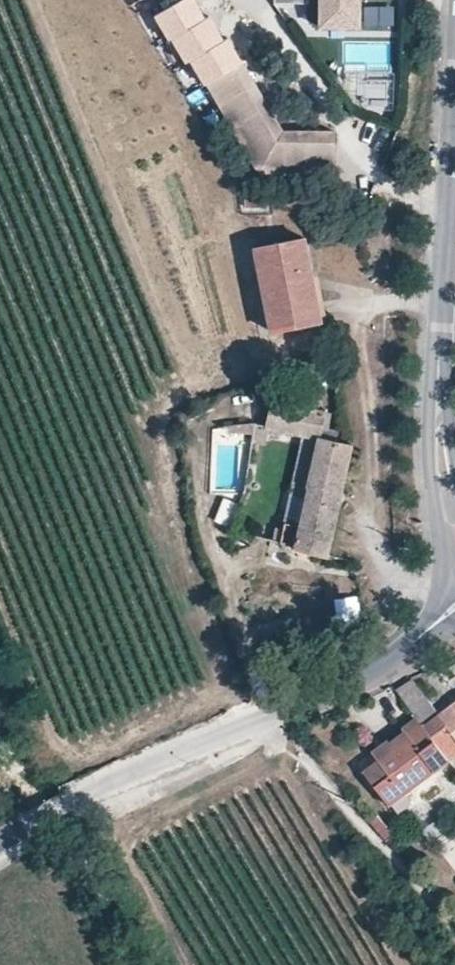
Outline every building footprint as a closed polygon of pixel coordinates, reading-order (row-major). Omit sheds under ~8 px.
[(244,69),(217,22),(213,25),(199,0),(194,0),(159,19),(176,49),(179,47),(191,69),(199,65),(211,87),(244,69)] [(360,4),(320,5),(321,25),(361,24),(360,4)] [(283,142),(247,75),(216,92),(262,181),(333,180),(333,141),(283,142)] [(320,327),(304,247),(254,257),(269,337),(320,327)] [(316,439),(351,447),(345,418),(292,409),(288,434),(300,436),(316,439)] [(276,547),(290,550),(316,439),(300,436),(276,547)] [(290,550),(328,560),(351,447),(316,439),(290,550)] [(394,682),(416,711),(445,750),(454,743),(454,691),(436,704),(411,671),(394,682)] [(383,797),(448,753),(445,750),(416,711),(400,720),(403,724),(386,733),(391,739),(358,762),(383,797)]
